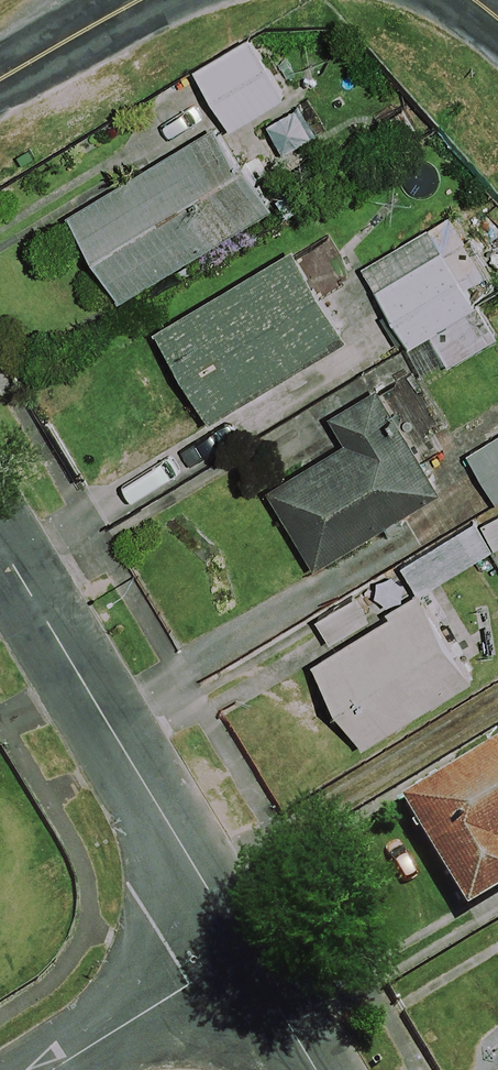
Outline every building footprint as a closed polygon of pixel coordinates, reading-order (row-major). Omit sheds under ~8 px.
[(283,101),(247,40),(193,72),(229,133),(283,101)] [(265,214),(215,130),(68,219),(118,302),(265,214)] [(344,344),(291,251),(154,330),(207,422),(344,344)] [(493,341),(441,253),(374,292),(406,346),(426,334),(446,368),(493,341)] [(436,499),(374,391),(327,419),(342,446),(268,490),(315,570),(436,499)] [(467,457),(495,504),(497,502),(497,439),(467,457)] [(488,554),(470,525),(402,567),(420,596),(488,554)] [(471,682),(422,599),(311,666),(360,748),(471,682)] [(393,805),(459,916),(497,893),(497,854),(496,851),(497,850),(497,743),(393,805)]
